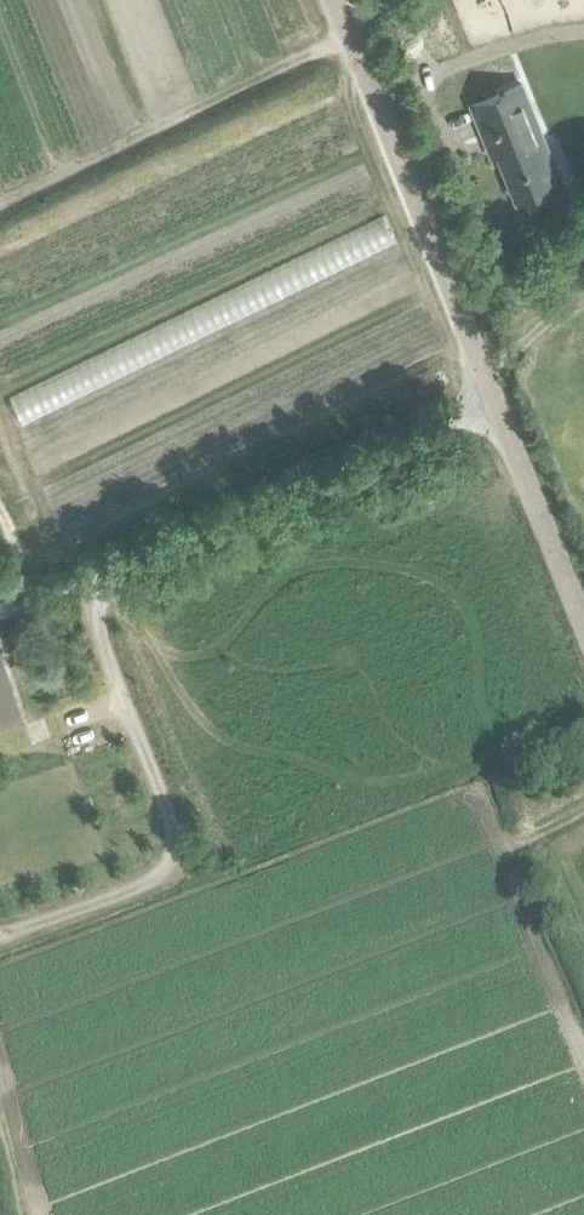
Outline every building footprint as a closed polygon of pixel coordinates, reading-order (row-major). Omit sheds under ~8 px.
[(472,104),(472,105),(484,132),(487,142),(493,139),(517,198),(561,180),(522,83),(507,90),(476,103),(476,102),(472,104)]
